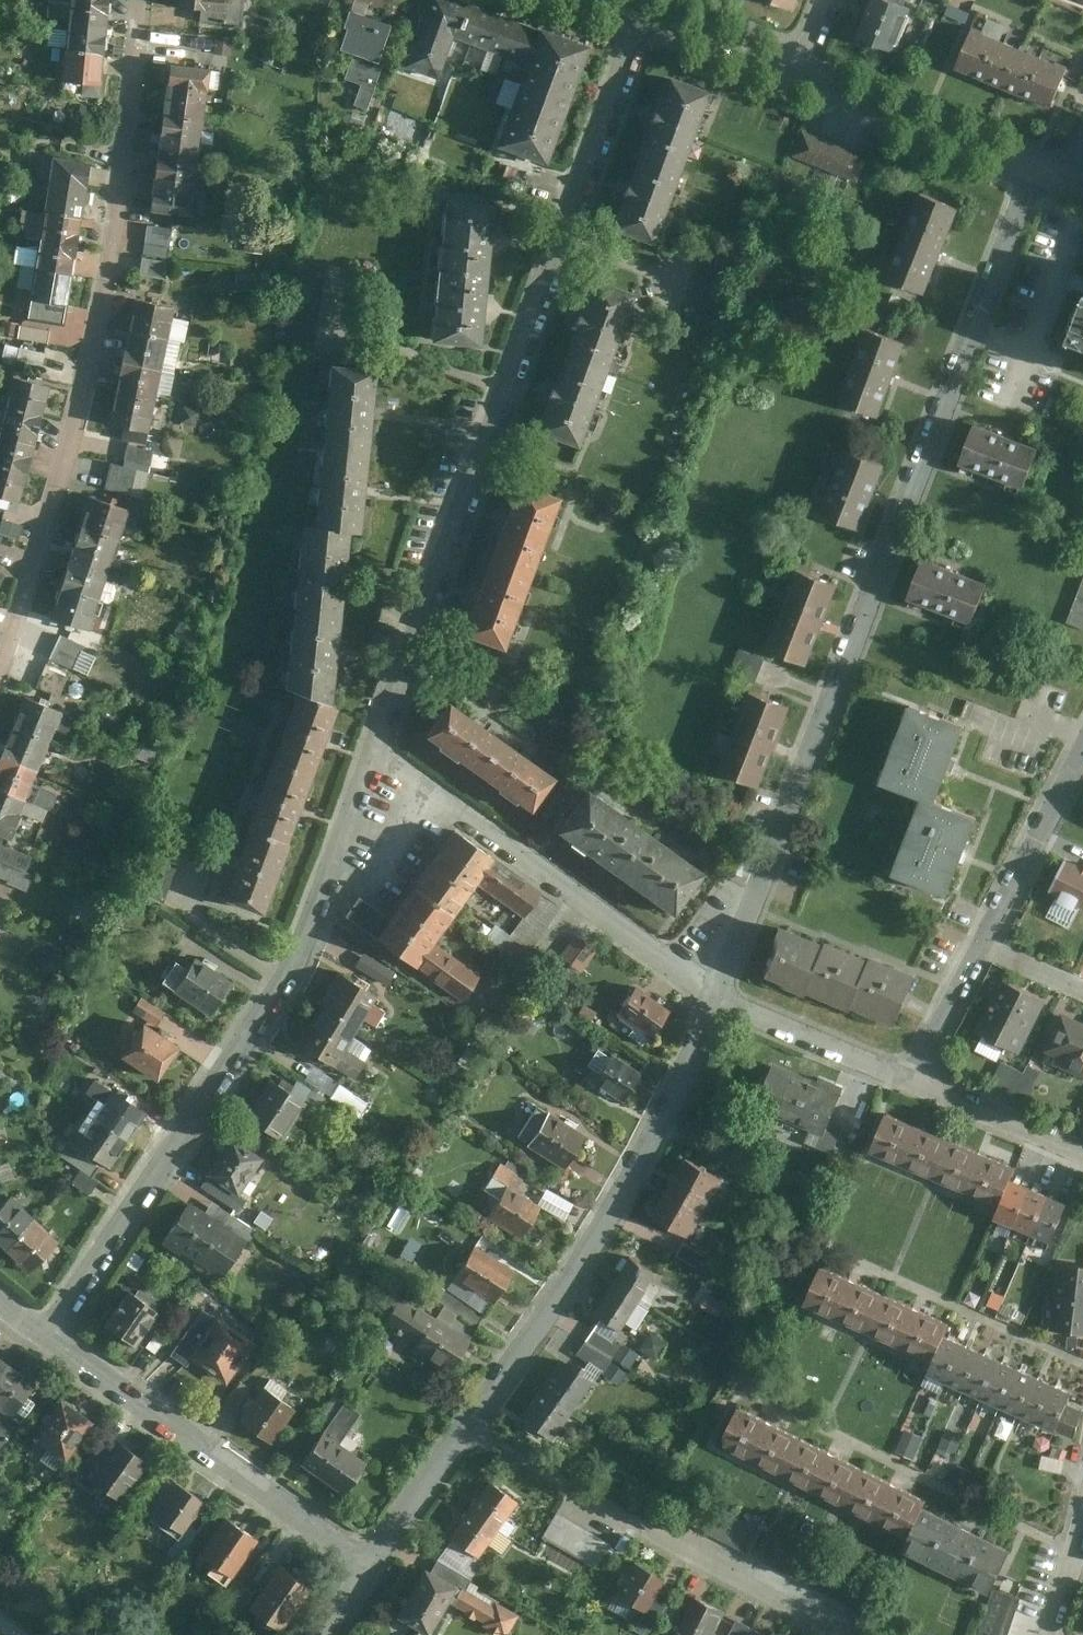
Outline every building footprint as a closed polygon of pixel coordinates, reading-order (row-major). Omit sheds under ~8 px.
[(69,22),(108,25),(110,0),(70,0),(69,22)] [(170,7),(200,9),(198,18),(241,22),(243,0),(171,0),(170,7)] [(453,35),(524,60),(575,79),(589,40),(469,0),(423,0),(401,64),(437,78),(453,35)] [(795,13),(800,0),(764,0),(795,13)] [(912,15),(873,0),(857,45),(895,59),(912,15)] [(390,21),(347,6),(342,21),(346,22),(338,43),(352,48),(342,76),(361,83),(354,103),(367,106),(388,45),(381,43),(390,21)] [(69,22),(67,50),(106,53),(108,25),(69,22)] [(1002,95),(1020,52),(971,32),(953,76),(1002,95)] [(229,43),(194,40),(193,54),(227,57),(229,43)] [(67,50),(64,77),(104,80),(106,53),(67,50)] [(1002,95),(1053,116),(1070,72),(1020,52),(1002,95)] [(162,58),(156,112),(199,117),(204,62),(162,58)] [(575,79),(524,60),(494,142),(546,160),(575,79)] [(641,144),(684,161),(713,85),(670,69),(641,144)] [(156,112),(153,140),(196,144),(199,117),(156,112)] [(870,156),(805,129),(794,156),(859,182),(870,156)] [(153,140),(150,173),(193,178),(196,144),(153,140)] [(611,224),(654,241),(684,161),(641,144),(611,224)] [(57,153),(48,204),(86,211),(95,160),(57,153)] [(193,178),(150,173),(146,208),(189,212),(193,178)] [(929,298),(963,211),(922,195),(888,282),(929,298)] [(915,195),(909,210),(908,210),(893,247),(901,250),(921,197),(915,195)] [(449,201),(441,273),(493,276),(497,240),(501,208),(449,201)] [(48,204),(43,233),(81,240),(86,211),(48,204)] [(43,233),(37,264),(76,271),(81,240),(43,233)] [(144,241),(142,253),(166,257),(168,245),(144,241)] [(137,271),(163,274),(165,258),(139,255),(137,271)] [(37,264),(28,317),(66,324),(76,271),(37,264)] [(492,309),(493,276),(441,273),(436,344),(489,352),(492,309)] [(567,361),(610,377),(640,296),(598,280),(582,321),(567,361)] [(138,297),(132,326),(172,335),(177,307),(138,297)] [(1071,341),(1082,345),(1082,310),(1071,341)] [(49,341),(51,328),(20,322),(17,334),(49,341)] [(132,326),(125,356),(165,366),(172,335),(132,326)] [(882,421),(910,346),(870,332),(843,407),(882,421)] [(8,359),(45,363),(46,349),(9,345),(8,359)] [(125,356),(118,392),(159,402),(165,366),(125,356)] [(539,435),(582,451),(610,377),(567,361),(554,396),(539,435)] [(333,368),(325,443),(375,448),(377,415),(382,373),(333,368)] [(7,402),(46,412),(53,384),(15,374),(7,402)] [(118,392),(110,423),(151,434),(159,402),(118,392)] [(38,442),(46,412),(7,402),(0,429),(0,432),(38,442)] [(1038,451),(974,427),(958,469),(1022,494),(1038,451)] [(30,472),(38,442),(0,432),(0,464),(30,472)] [(375,448),(325,443),(317,527),(358,531),(367,532),(370,492),(375,448)] [(129,444),(125,461),(152,467),(156,451),(129,444)] [(862,528),(888,465),(847,449),(822,512),(862,528)] [(139,468),(113,462),(107,489),(133,495),(139,468)] [(22,500),(30,472),(0,464),(0,494),(22,500)] [(498,557),(543,573),(571,498),(526,482),(510,525),(498,557)] [(95,492),(84,523),(124,537),(135,506),(95,492)] [(84,523),(73,555),(113,569),(124,537),(84,523)] [(307,526),(298,605),(348,610),(353,573),(358,531),(317,527),(307,526)] [(73,555),(64,581),(103,595),(113,569),(73,555)] [(468,641),(513,657),(543,573),(498,557),(483,598),(468,641)] [(988,585),(923,560),(907,601),(972,626),(988,585)] [(809,663),(840,584),(801,569),(770,648),(809,663)] [(64,581),(51,616),(91,630),(103,595),(64,581)] [(1082,629),(1082,588),(1069,624),(1082,629)] [(348,610),(298,605),(290,686),(302,690),(340,702),(345,652),(348,610)] [(61,633),(51,658),(76,668),(86,644),(61,633)] [(767,657),(742,647),(731,673),(757,683),(762,671),(767,657)] [(48,663),(38,687),(61,697),(72,673),(48,663)] [(302,690),(276,760),(320,776),(332,743),(346,705),(340,702),(302,690)] [(761,786),(793,707),(753,691),(722,771),(761,786)] [(15,724),(54,741),(67,711),(28,695),(15,724)] [(475,720),(448,701),(423,736),(476,774),(501,739),(475,720)] [(927,798),(940,803),(954,767),(970,727),(959,723),(913,705),(884,782),(927,798)] [(15,724),(3,754),(42,770),(54,741),(15,724)] [(529,759),(501,739),(476,774),(530,812),(555,777),(529,759)] [(0,760),(0,787),(29,800),(42,770),(3,754),(0,760)] [(276,760),(249,830),(253,831),(294,846),(308,811),(320,776),(276,760)] [(12,839),(29,800),(0,787),(0,834),(12,839)] [(617,810),(587,789),(555,833),(614,876),(646,831),(617,810)] [(940,803),(927,798),(898,874),(953,895),(967,859),(982,819),(940,803)] [(297,847),(294,846),(253,831),(240,867),(228,898),(272,915),(297,847)] [(475,885),(493,859),(455,831),(415,885),(454,913),(475,885)] [(676,852),(646,831),(614,876),(673,918),(705,873),(676,852)] [(136,891),(165,903),(188,844),(159,832),(136,891)] [(0,842),(0,860),(28,872),(34,857),(0,842)] [(542,892),(493,859),(475,885),(479,888),(524,919),(542,892)] [(28,872),(0,860),(0,877),(22,886),(28,872)] [(1068,861),(1051,894),(1082,909),(1082,868),(1068,861)] [(454,913),(415,885),(389,919),(375,938),(373,941),(413,968),(433,942),(454,913)] [(345,916),(375,938),(389,919),(359,898),(345,916)] [(809,993),(829,945),(807,936),(785,927),(765,977),(808,995),(809,993)] [(598,949),(575,934),(561,956),(584,971),(598,949)] [(440,947),(433,942),(413,968),(419,973),(461,1002),(481,976),(440,947)] [(856,1010),(876,961),(853,952),(830,943),(829,945),(809,993),(855,1012),(856,1010)] [(398,974),(363,953),(354,967),(389,988),(398,974)] [(179,962),(165,982),(217,1015),(237,983),(197,959),(191,970),(179,962)] [(899,1027),(920,977),(898,968),(877,959),(876,961),(856,1010),(899,1027)] [(339,970),(319,1008),(357,1030),(378,991),(339,970)] [(1022,1054),(1047,1002),(1000,979),(974,1030),(1022,1054)] [(670,1011),(636,986),(616,1014),(650,1039),(670,1011)] [(168,1013),(144,997),(134,1012),(159,1028),(168,1013)] [(345,1050),(357,1030),(319,1008),(297,1046),(355,1080),(366,1061),(345,1050)] [(1064,1014),(1047,1052),(1060,1059),(1057,1066),(1082,1077),(1082,1022),(1064,1014)] [(185,1048),(148,1023),(125,1058),(162,1083),(185,1048)] [(641,1074),(612,1055),(593,1084),(622,1103),(641,1074)] [(1011,1097),(1024,1073),(1004,1063),(991,1087),(1011,1097)] [(844,1093),(776,1064),(757,1110),(825,1138),(844,1093)] [(1026,1104),(1042,1073),(1028,1066),(1024,1073),(1011,1097),(1026,1104)] [(307,1103),(269,1081),(245,1122),(282,1144),(307,1103)] [(108,1105),(96,1122),(130,1145),(150,1116),(96,1082),(88,1093),(108,1105)] [(585,1136),(549,1113),(527,1148),(564,1171),(585,1136)] [(938,1181),(954,1143),(890,1116),(872,1152),(938,1181)] [(113,1169),(130,1145),(96,1122),(80,1145),(113,1169)] [(263,1159),(230,1139),(205,1178),(207,1180),(238,1199),(239,1197),(263,1159)] [(1019,1171),(954,1143),(938,1181),(1003,1209),(1014,1183),(1019,1171)] [(757,1166),(735,1155),(729,1168),(751,1179),(757,1166)] [(670,1187),(708,1210),(726,1181),(687,1158),(670,1187)] [(508,1187),(516,1192),(525,1179),(501,1165),(492,1178),(508,1187)] [(247,1202),(239,1197),(238,1199),(207,1180),(201,1188),(240,1214),(247,1202)] [(1034,1191),(1014,1183),(1003,1209),(999,1220),(1017,1228),(1034,1191)] [(516,1192),(508,1187),(487,1219),(520,1240),(540,1208),(516,1192)] [(670,1187),(652,1217),(690,1240),(708,1210),(670,1187)] [(1053,1199),(1034,1191),(1017,1228),(1037,1236),(1053,1199)] [(8,1254),(39,1221),(13,1198),(0,1212),(0,1246),(8,1254)] [(1072,1208),(1053,1199),(1037,1236),(1055,1245),(1072,1208)] [(211,1203),(204,1214),(245,1242),(254,1231),(211,1203)] [(204,1214),(188,1204),(163,1241),(221,1279),(245,1242),(204,1214)] [(39,1221),(8,1254),(31,1275),(62,1242),(39,1221)] [(706,1257),(684,1245),(677,1259),(699,1271),(706,1257)] [(515,1272),(475,1246),(454,1279),(494,1304),(515,1272)] [(631,1256),(612,1287),(639,1304),(659,1273),(631,1256)] [(822,1268),(805,1305),(869,1334),(886,1297),(822,1268)] [(1082,1304),(1082,1270),(1061,1268),(1058,1302),(1082,1304)] [(639,1304),(612,1287),(593,1317),(620,1334),(639,1304)] [(131,1349),(158,1311),(126,1289),(99,1327),(131,1349)] [(442,1307),(478,1330),(486,1316),(449,1294),(442,1307)] [(435,1319),(401,1297),(381,1327),(450,1372),(470,1342),(435,1319)] [(953,1328),(886,1297),(869,1334),(936,1365),(948,1339),(953,1328)] [(1058,1302),(1055,1334),(1082,1337),(1082,1304),(1058,1302)] [(435,1319),(470,1342),(478,1330),(442,1307),(435,1319)] [(183,1359),(211,1319),(201,1311),(168,1357),(185,1368),(190,1363),(183,1359)] [(224,1388),(254,1345),(213,1317),(211,1319),(183,1359),(190,1363),(224,1388)] [(585,1343),(613,1361),(621,1348),(594,1331),(585,1343)] [(946,1386),(964,1347),(948,1339),(936,1365),(929,1379),(946,1386)] [(577,1356),(604,1374),(613,1361),(585,1343),(577,1356)] [(964,1394),(982,1355),(964,1347),(946,1386),(964,1394)] [(982,1355),(964,1394),(983,1402),(1001,1363),(982,1355)] [(10,1367),(0,1360),(0,1381),(10,1367)] [(562,1363),(540,1392),(570,1414),(592,1384),(562,1363)] [(1019,1371),(1001,1363),(983,1402),(1001,1410),(1019,1371)] [(0,1381),(0,1452),(33,1406),(29,1403),(39,1389),(10,1367),(0,1381)] [(1019,1371),(1001,1410),(1020,1419),(1037,1380),(1019,1371)] [(1056,1388),(1037,1380),(1020,1419),(1039,1427),(1056,1388)] [(1039,1427),(1074,1442),(1082,1419),(1082,1413),(1070,1407),(1074,1396),(1056,1388),(1039,1427)] [(269,1446),(294,1411),(264,1389),(239,1424),(269,1446)] [(548,1445),(570,1414),(540,1392),(518,1423),(548,1445)] [(328,1427),(344,1405),(333,1398),(318,1420),(328,1427)] [(69,1465),(97,1426),(64,1402),(36,1441),(69,1465)] [(328,1427),(299,1467),(343,1498),(367,1464),(339,1445),(359,1415),(344,1405),(328,1427)] [(742,1409),(722,1448),(790,1484),(810,1444),(742,1409)] [(896,1449),(913,1457),(923,1435),(905,1428),(896,1449)] [(123,1504),(151,1465),(118,1442),(107,1458),(96,1451),(80,1474),(123,1504)] [(875,1477),(810,1444),(790,1484),(854,1516),(875,1477)] [(875,1477),(854,1516),(911,1546),(928,1513),(931,1507),(875,1477)] [(207,1506),(166,1480),(152,1500),(159,1505),(152,1514),(157,1518),(153,1523),(181,1543),(193,1529),(207,1506)] [(490,1482),(471,1509),(500,1530),(520,1502),(490,1482)] [(481,1558),(500,1530),(471,1509),(451,1537),(481,1558)] [(697,1529),(753,1556),(763,1537),(707,1509),(697,1529)] [(1014,1555),(928,1513),(911,1546),(905,1556),(992,1599),(1014,1555)] [(612,1547),(557,1516),(543,1541),(597,1572),(612,1547)] [(231,1580),(258,1541),(227,1519),(200,1558),(231,1580)] [(200,1534),(193,1529),(181,1543),(173,1556),(181,1562),(200,1534)] [(438,1562),(428,1577),(455,1593),(462,1597),(472,1582),(438,1562)] [(635,1565),(614,1601),(646,1616),(659,1593),(666,1582),(635,1565)] [(314,1591),(280,1568),(250,1613),(283,1634),(284,1634),(314,1591)] [(455,1593),(428,1577),(423,1574),(395,1622),(418,1634),(431,1634),(455,1593)] [(242,1616),(256,1595),(245,1587),(230,1608),(242,1616)] [(671,1600),(659,1593),(646,1616),(658,1622),(671,1600)] [(1020,1601),(997,1593),(983,1634),(1009,1634),(1020,1601)] [(693,1599),(675,1632),(680,1634),(748,1634),(751,1629),(693,1599)]
